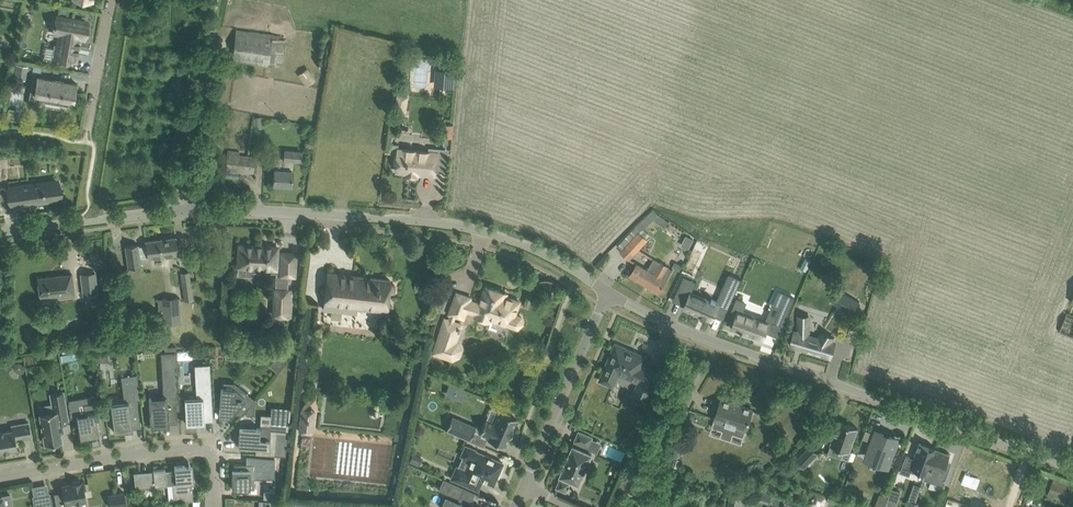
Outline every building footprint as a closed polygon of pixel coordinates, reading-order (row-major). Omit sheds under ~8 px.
[(56,57),(75,61),(80,37),(84,38),(87,22),(57,17),(54,33),(60,34),(56,57)] [(232,60),(268,65),(281,67),(285,40),(236,34),(232,60)] [(403,44),(400,57),(408,59),(410,46),(403,44)] [(440,65),(439,69),(446,69),(444,87),(454,88),(456,70),(454,70),(455,59),(440,56),(440,65)] [(24,66),(16,64),(14,77),(22,78),(24,66)] [(315,80),(308,68),(298,75),(307,86),(315,80)] [(47,96),(74,101),(77,84),(37,77),(36,84),(33,83),(31,93),(34,94),(33,98),(47,101),(47,96)] [(20,120),(21,109),(10,108),(8,119),(20,120)] [(253,117),(254,128),(262,127),(261,116),(253,117)] [(443,137),(452,138),(453,125),(444,124),(443,137)] [(386,148),(385,151),(386,151),(398,152),(399,148),(399,144),(394,143),(394,142),(392,141),(388,140),(388,148),(386,148)] [(438,151),(399,148),(398,152),(397,171),(407,172),(407,175),(417,176),(418,173),(436,174),(438,151)] [(228,150),(227,153),(225,169),(226,169),(225,176),(238,178),(239,170),(253,172),(255,156),(239,154),(240,151),(228,150)] [(275,157),(274,173),(273,184),(291,185),(292,174),(292,170),(293,161),(301,161),(301,152),(285,150),(284,158),(275,157)] [(10,188),(12,205),(54,200),(54,197),(55,197),(57,181),(10,188)] [(669,222),(659,213),(659,214),(653,208),(618,245),(622,250),(621,251),(629,258),(636,251),(647,239),(650,236),(644,229),(654,220),(664,228),(669,222)] [(681,245),(688,249),(694,239),(686,235),(681,245)] [(178,254),(177,247),(176,237),(145,241),(146,245),(139,246),(138,244),(125,246),(128,267),(139,266),(141,265),(140,259),(178,254)] [(239,245),(238,267),(276,269),(275,289),(274,315),(290,316),(291,290),(288,290),(289,275),(294,275),(296,252),(282,251),(282,252),(277,252),(278,247),(239,245)] [(703,246),(693,269),(720,280),(724,269),(717,266),(718,263),(714,261),(717,252),(703,246)] [(648,270),(637,264),(632,273),(650,284),(648,286),(659,293),(667,279),(673,269),(668,267),(660,262),(654,258),(648,270)] [(680,271),(682,265),(675,262),(675,261),(672,267),(680,271)] [(181,273),(184,300),(193,299),(189,271),(181,273)] [(324,310),(332,310),(331,318),(340,319),(341,311),(356,313),(357,307),(386,311),(388,292),(394,293),(394,287),(389,286),(390,280),(328,273),(326,284),(324,310)] [(58,295),(58,298),(75,296),(72,274),(38,278),(40,297),(58,295)] [(684,275),(676,293),(676,294),(678,290),(689,295),(684,308),(701,315),(700,317),(701,317),(704,318),(704,319),(705,319),(705,318),(711,320),(715,312),(724,316),(723,318),(724,319),(742,279),(741,278),(736,289),(727,285),(718,304),(716,302),(716,301),(712,299),(711,300),(691,291),(695,284),(683,279),(684,276),(684,275)] [(486,286),(480,304),(470,300),(471,297),(457,293),(450,313),(451,314),(449,320),(445,318),(434,353),(453,359),(460,356),(462,349),(459,342),(456,342),(462,324),(453,321),(455,315),(464,318),(466,310),(477,313),(476,316),(489,321),(492,313),(510,319),(512,325),(518,327),(523,323),(521,317),(515,314),(520,301),(506,296),(507,293),(486,286)] [(785,294),(775,320),(783,324),(795,298),(794,297),(794,298),(785,294)] [(849,295),(841,309),(851,315),(859,301),(849,295)] [(107,297),(98,297),(98,305),(108,305),(107,297)] [(180,297),(161,298),(162,325),(181,324),(180,297)] [(435,306),(436,307),(442,309),(445,300),(438,298),(435,306)] [(736,298),(731,311),(737,313),(731,329),(740,332),(742,333),(742,332),(748,334),(760,338),(763,339),(769,321),(768,321),(741,312),(745,302),(737,299),(737,298),(736,298)] [(1072,337),(1072,314),(1067,312),(1059,331),(1072,337)] [(794,330),(790,345),(830,357),(835,342),(831,341),(834,338),(822,331),(818,337),(809,335),(809,316),(798,316),(798,331),(794,330)] [(646,357),(616,343),(600,380),(613,386),(618,373),(639,382),(632,398),(645,403),(658,373),(642,366),(646,357)] [(169,425),(169,423),(177,422),(176,409),(174,409),(174,403),(179,403),(176,351),(176,346),(164,347),(165,351),(164,352),(165,377),(173,376),(173,386),(163,387),(163,397),(149,397),(150,426),(169,425)] [(96,348),(98,362),(108,360),(106,347),(96,348)] [(278,353),(268,364),(278,372),(287,361),(278,353)] [(25,369),(24,365),(19,362),(15,363),(13,366),(14,370),(19,373),(23,372),(25,369)] [(185,398),(186,423),(196,423),(204,422),(204,421),(213,420),(210,363),(195,364),(197,397),(185,398)] [(137,412),(135,400),(140,399),(138,383),(123,385),(125,403),(111,405),(113,421),(114,432),(125,430),(124,429),(141,427),(139,411),(137,412)] [(219,415),(230,416),(232,413),(243,414),(244,412),(252,403),(255,399),(238,385),(233,392),(221,391),(219,415)] [(450,385),(446,393),(454,397),(457,389),(450,385)] [(64,432),(63,423),(69,422),(63,391),(50,394),(53,411),(40,414),(46,444),(61,441),(59,432),(64,432)] [(86,413),(77,415),(79,426),(78,426),(80,437),(91,435),(90,434),(98,432),(106,431),(102,411),(100,397),(93,399),(94,403),(85,404),(86,413)] [(718,409),(714,420),(712,427),(722,430),(720,437),(731,441),(733,434),(744,437),(750,419),(753,409),(721,399),(718,409)] [(252,403),(244,412),(247,414),(254,415),(255,405),(252,403)] [(239,427),(239,436),(238,446),(269,448),(268,454),(285,455),(288,407),(271,406),(270,425),(260,424),(260,428),(239,427)] [(299,431),(312,432),(315,411),(301,409),(299,431)] [(487,438),(505,446),(509,435),(510,435),(512,429),(516,419),(499,411),(493,423),(485,420),(480,433),(488,436),(487,438)] [(452,416),(446,430),(470,440),(475,426),(452,416)] [(839,421),(830,445),(844,450),(841,457),(849,460),(852,451),(849,450),(857,428),(839,421)] [(18,449),(16,440),(31,437),(29,422),(11,425),(12,430),(0,432),(0,452),(18,449)] [(592,437),(579,431),(575,440),(576,441),(574,445),(573,445),(568,455),(567,455),(564,464),(565,464),(560,475),(563,476),(562,478),(561,477),(557,487),(566,491),(570,482),(569,481),(570,479),(579,483),(592,453),(585,450),(587,446),(588,446),(592,437)] [(863,437),(871,440),(873,433),(866,431),(863,437)] [(876,432),(867,457),(887,465),(897,439),(876,432)] [(771,436),(767,444),(775,448),(778,439),(771,436)] [(925,475),(935,448),(919,443),(914,458),(906,455),(900,472),(907,474),(909,470),(925,475)] [(451,478),(478,490),(482,480),(493,485),(499,471),(501,470),(503,466),(502,463),(503,462),(475,451),(476,450),(465,445),(461,455),(470,459),(465,470),(456,466),(451,478)] [(810,445),(795,460),(803,468),(818,452),(810,445)] [(950,453),(935,448),(925,475),(923,479),(943,486),(951,464),(947,463),(950,453)] [(420,457),(412,454),(408,462),(417,466),(420,457)] [(254,488),(254,463),(234,464),(234,469),(232,469),(232,478),(232,489),(240,489),(240,488),(246,488),(250,488),(254,488)] [(192,464),(188,465),(174,466),(174,469),(165,470),(165,469),(153,470),(155,486),(167,485),(173,484),(174,502),(193,500),(192,482),(194,482),(192,464)] [(968,467),(959,495),(975,501),(976,496),(995,502),(1001,484),(986,479),(986,480),(982,479),(984,473),(968,467)] [(619,488),(633,494),(642,474),(627,468),(619,488)] [(134,477),(135,487),(143,487),(142,477),(134,477)] [(1065,500),(1071,484),(1054,477),(1048,493),(1065,500)] [(443,479),(438,489),(459,498),(460,495),(470,499),(472,500),(475,492),(463,487),(443,479)] [(82,482),(80,482),(80,480),(72,482),(72,483),(62,485),(63,492),(54,493),(56,506),(71,506),(70,503),(85,500),(82,482)] [(889,498),(898,502),(902,491),(893,487),(889,498)] [(110,506),(116,506),(127,505),(124,492),(108,495),(110,506)] [(36,506),(51,506),(49,494),(34,497),(36,506)] [(879,494),(874,506),(883,506),(887,497),(879,494)] [(440,506),(478,506),(468,503),(470,499),(460,495),(459,498),(458,501),(445,496),(440,506)] [(741,497),(731,495),(727,506),(739,506),(741,497)] [(1000,506),(1010,506),(1013,498),(1004,495),(1000,506)]
